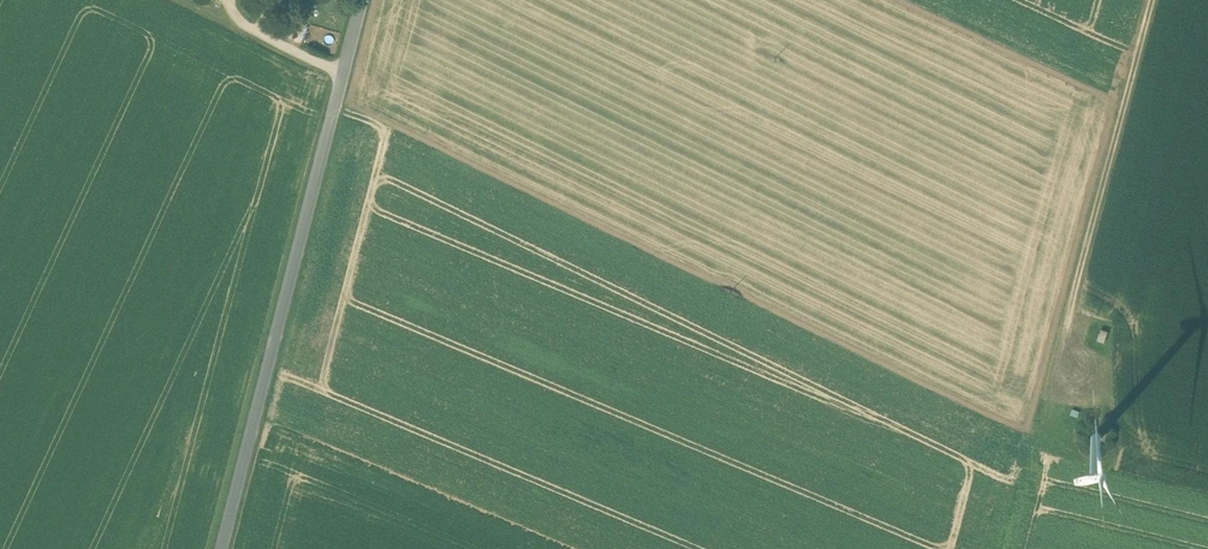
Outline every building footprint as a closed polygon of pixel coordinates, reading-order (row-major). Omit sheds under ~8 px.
[(1099,328),(1097,339),(1105,341),(1107,329),(1099,328)]
